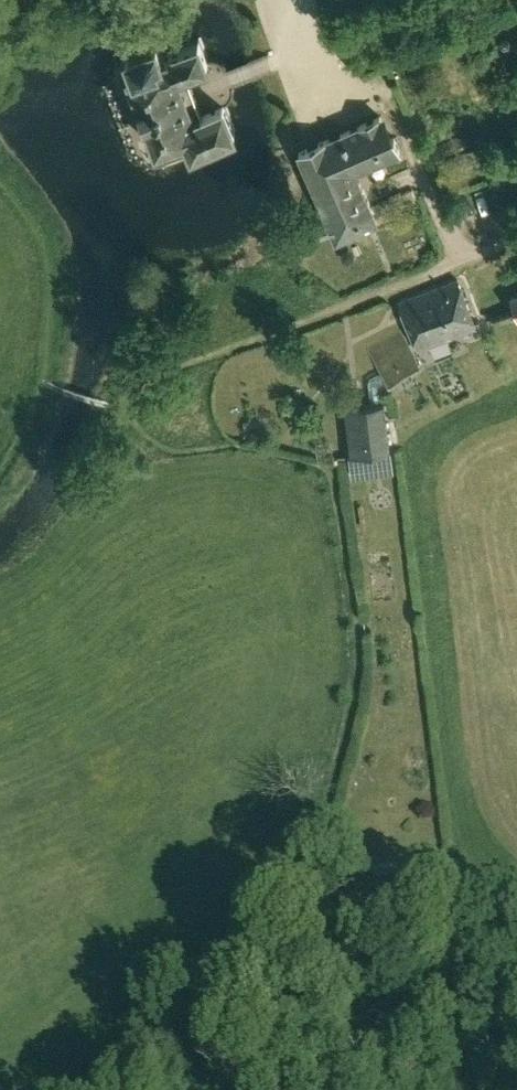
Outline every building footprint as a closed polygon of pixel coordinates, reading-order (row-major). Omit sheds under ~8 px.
[(127,72),(155,152),(183,142),(188,157),(236,138),(223,103),(192,115),(187,100),(182,87),(178,78),(209,66),(197,35),(163,47),(159,34),(123,47),(132,70),(127,72)] [(224,80),(202,89),(205,97),(228,88),(224,80)] [(302,151),(318,187),(359,169),(404,149),(398,135),(393,137),(383,115),(302,151)] [(359,169),(318,187),(322,195),(299,204),(316,240),(338,231),(341,238),(362,228),(367,238),(384,231),(379,221),(381,220),(359,169)] [(413,352),(422,348),(480,324),(462,278),(403,302),(419,341),(410,345),(399,330),(368,349),(382,373),(368,381),(371,404),(344,407),(351,456),(390,450),(384,402),(380,403),(378,386),(387,380),(389,384),(420,365),(413,352)]
